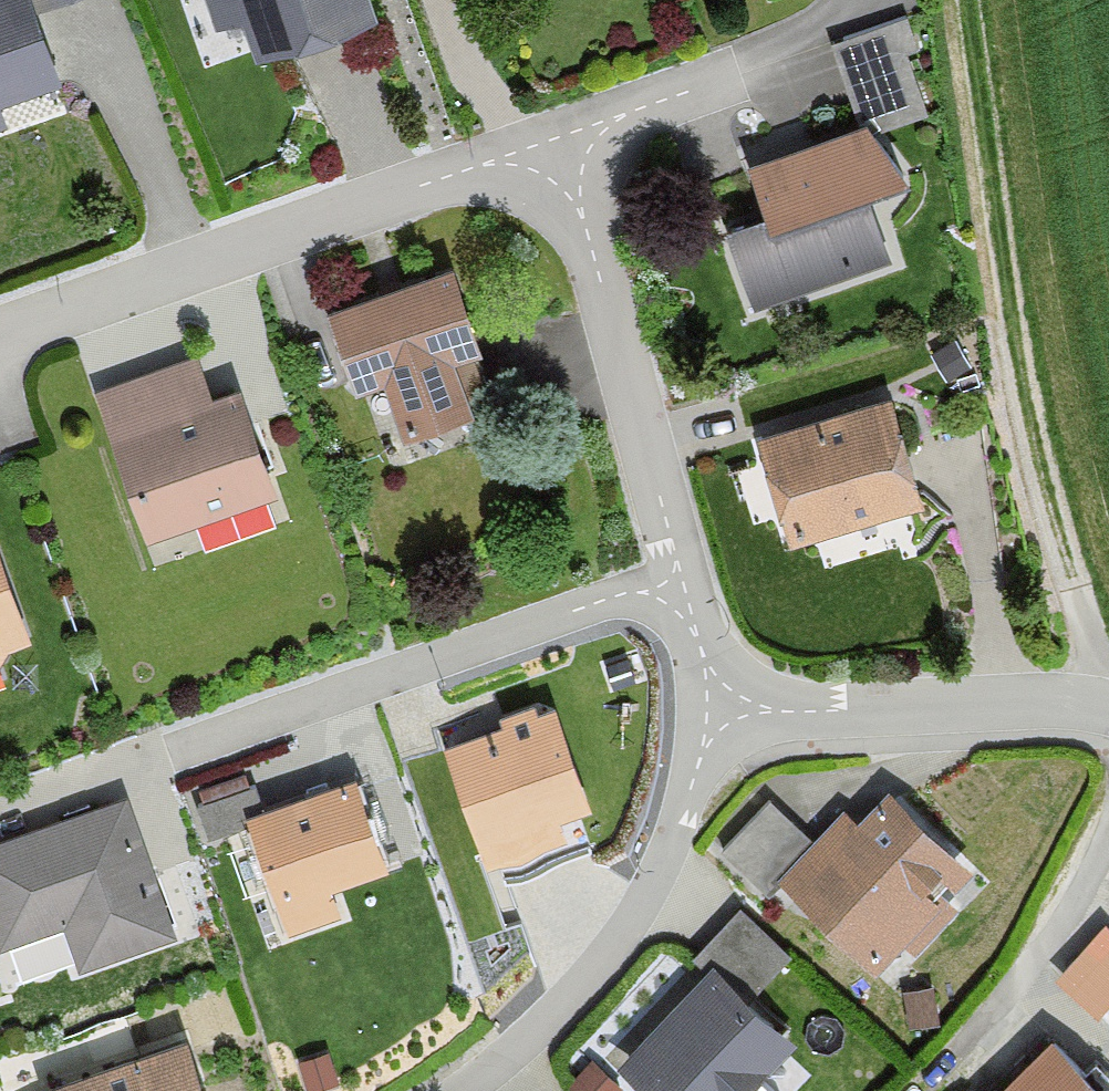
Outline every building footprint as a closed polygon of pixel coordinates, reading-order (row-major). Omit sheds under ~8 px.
[(2,0),(0,0),(0,102),(34,90),(2,0)] [(17,14),(53,0),(12,0),(17,14)] [(341,0),(209,0),(228,59),(347,19),(341,0)] [(846,27),(871,112),(929,94),(904,10),(846,27)] [(882,174),(842,118),(724,158),(741,210),(695,226),(723,310),(867,261),(842,188),(882,174)] [(471,398),(426,271),(309,312),(338,395),(363,387),(378,431),(471,398)] [(953,366),(938,342),(917,355),(933,379),(953,366)] [(192,402),(178,364),(73,401),(122,542),(251,497),(215,393),(192,402)] [(893,507),(864,403),(739,437),(768,542),(893,507)] [(567,813),(531,711),(423,749),(457,846),(466,843),(472,862),(543,837),(538,823),(567,813)] [(365,870),(331,779),(224,819),(267,935),(319,916),(310,890),(365,870)] [(951,874),(865,790),(834,822),(820,809),(791,839),(755,804),(705,855),(750,898),(763,885),(851,969),(875,944),(891,960),(941,908),(929,896),(951,874)] [(110,801),(0,839),(0,945),(46,929),(60,970),(158,937),(110,801)] [(721,909),(672,961),(682,971),(592,1066),(619,1090),(722,1090),(765,1045),(724,1007),(772,956),(721,909)] [(1104,1004),(1108,998),(1108,912),(1108,910),(1059,964),(1104,1004)] [(1029,1038),(973,1090),(1080,1090),(1029,1038)] [(162,1039),(16,1086),(18,1090),(179,1090),(162,1039)] [(309,1052),(280,1063),(290,1090),(296,1090),(320,1082),(309,1052)] [(575,1065),(550,1089),(552,1090),(600,1090),(575,1065)]
